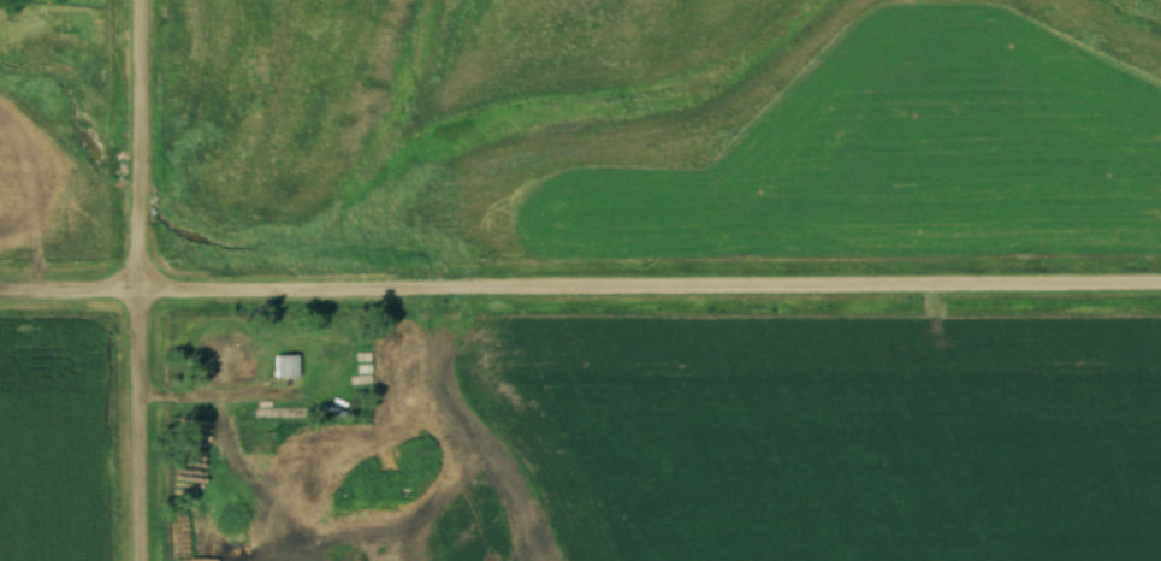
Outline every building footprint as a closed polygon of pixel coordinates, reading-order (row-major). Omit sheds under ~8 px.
[(272,379),(295,379),(295,355),(272,355),(272,379)] [(210,502),(197,502),(197,523),(210,523),(210,502)] [(210,528),(199,528),(199,550),(210,550),(210,528)]
